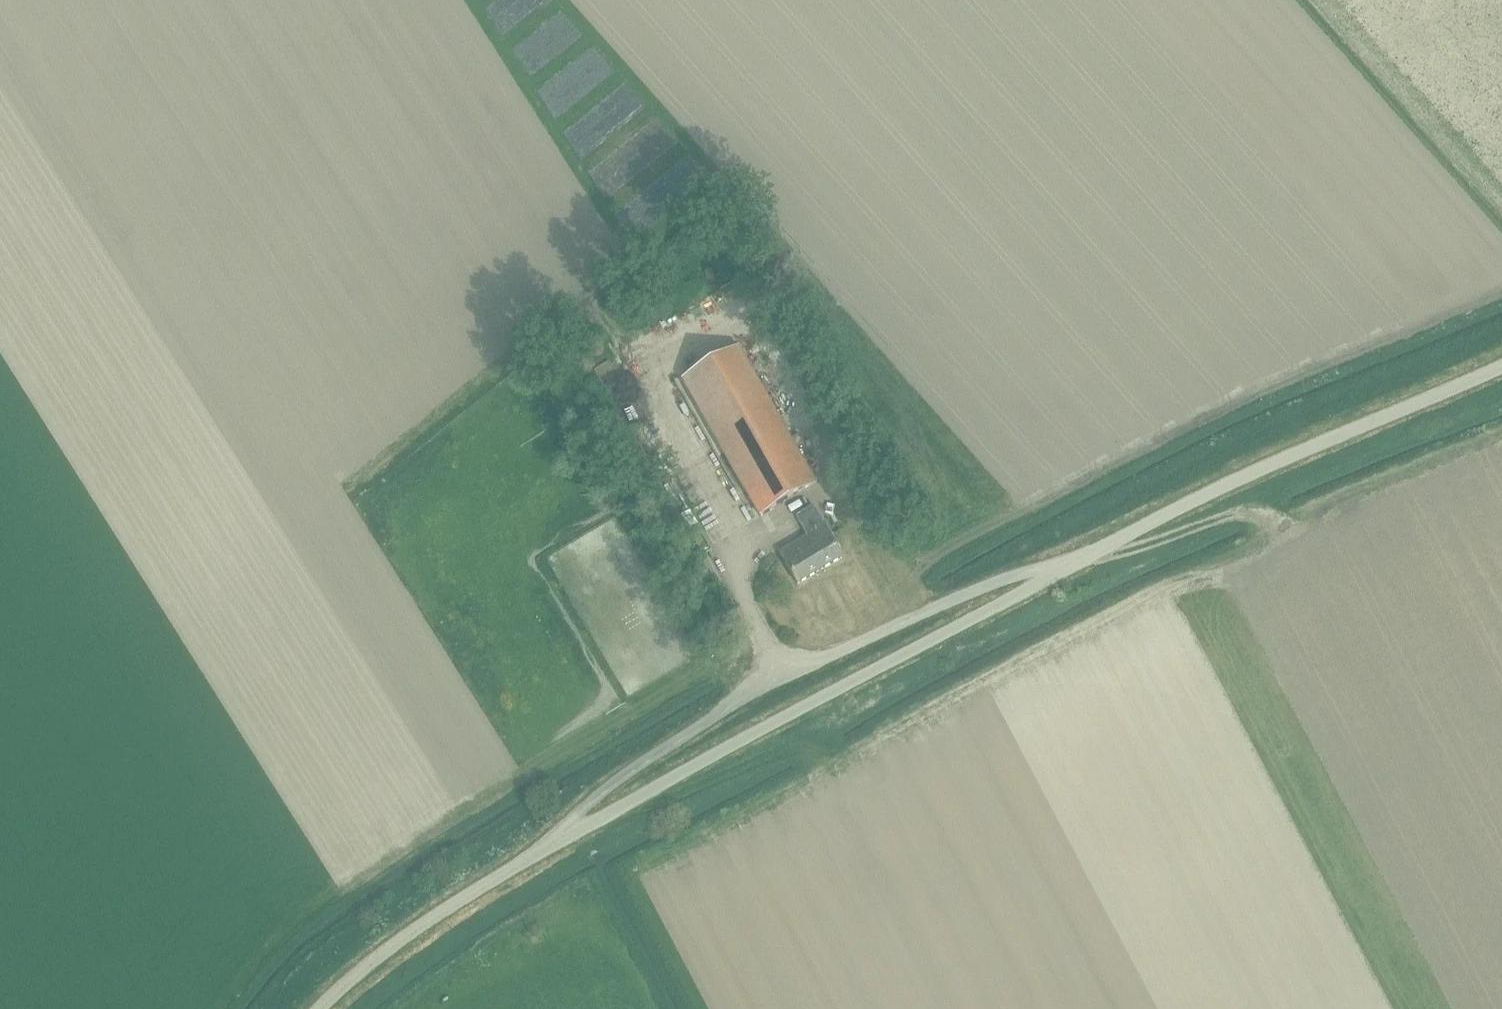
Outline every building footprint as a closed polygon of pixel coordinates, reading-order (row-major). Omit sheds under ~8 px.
[(739,348),(683,380),(759,514),(815,483),(795,447),(803,442),(798,434),(790,439),(739,348)] [(780,551),(779,552),(798,584),(798,583),(841,557),(813,505),(795,516),(807,536),(780,552),(780,551)]
